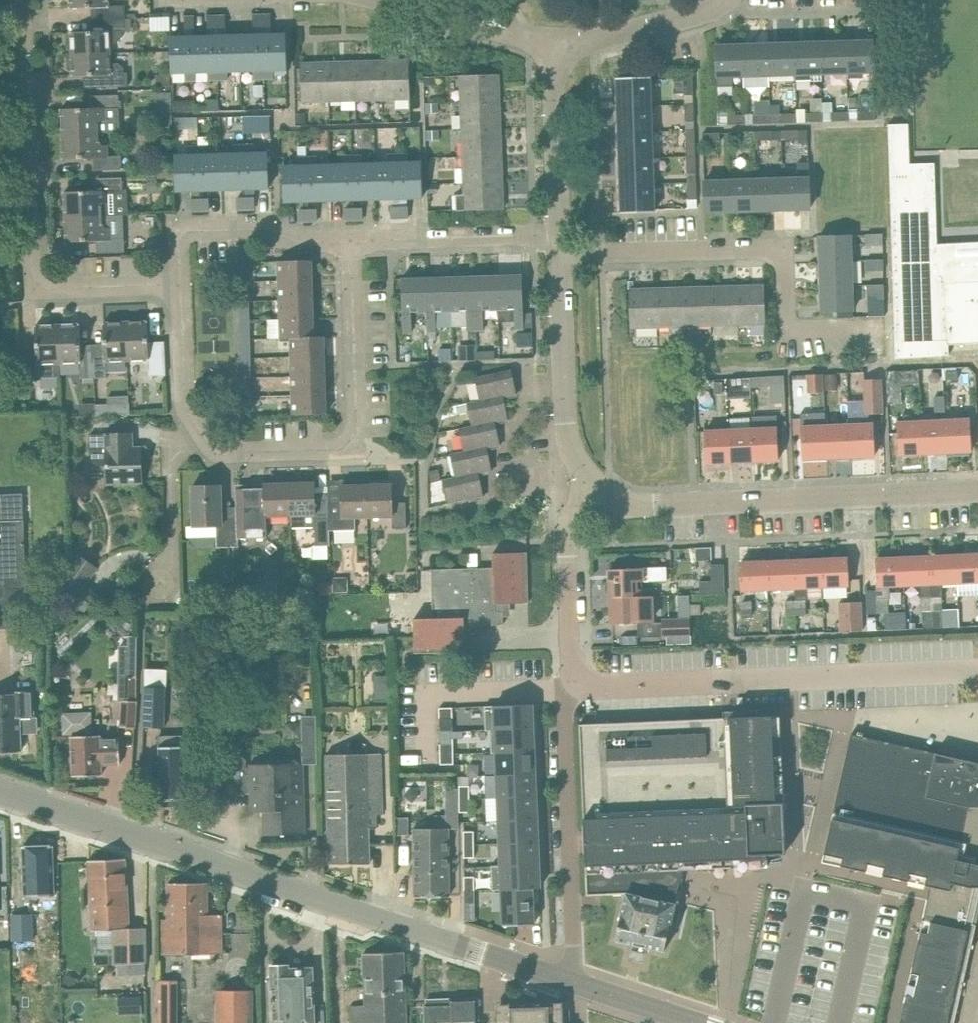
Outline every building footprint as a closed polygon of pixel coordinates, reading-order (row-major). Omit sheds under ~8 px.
[(70,8),(100,7),(101,19),(125,18),(125,5),(109,6),(109,0),(70,0),(70,8)] [(263,26),(262,14),(254,14),(254,26),(263,26)] [(270,14),(262,14),(263,26),(271,26),(270,14)] [(217,28),(217,15),(208,16),(209,28),(217,28)] [(225,15),(217,15),(217,28),(225,27),(225,15)] [(186,28),(194,28),(194,16),(186,16),(186,28)] [(125,18),(101,19),(101,31),(71,32),(72,54),(111,53),(110,43),(118,42),(122,38),(122,31),(126,31),(125,18)] [(263,34),(240,35),(241,71),(254,70),(255,78),(264,78),(263,34)] [(263,34),(264,78),(273,78),(273,70),(287,70),(286,34),(263,34)] [(218,79),(217,35),(194,36),(195,72),(196,72),(209,72),(209,80),(218,79)] [(241,71),(240,35),(217,35),(218,79),(228,79),(228,71),(241,71)] [(195,72),(194,36),(171,37),(172,73),(186,72),(186,80),(196,80),(196,72),(195,72)] [(862,72),(874,72),(873,41),(846,42),(847,73),(847,78),(862,78),(862,72)] [(821,74),(847,73),(846,42),(820,43),(821,74)] [(795,43),(767,44),(768,75),(796,74),(795,43)] [(811,74),(821,74),(820,43),(795,43),(796,74),(796,80),(811,80),(811,74)] [(743,45),(744,76),(768,75),(767,44),(743,45)] [(744,76),(743,45),(716,46),(717,83),(732,82),(732,77),(744,76)] [(111,53),(72,54),(73,76),(91,75),(92,88),(128,86),(128,73),(124,73),(123,68),(119,64),(111,64),(111,53)] [(383,99),(382,60),(355,61),(356,100),(383,99)] [(409,60),(382,60),(383,99),(410,98),(409,60)] [(356,100),(355,61),(328,62),(329,100),(356,100)] [(329,100),(328,62),(301,63),(302,101),(329,100)] [(171,74),(158,74),(158,86),(171,86),(171,74)] [(461,102),(500,101),(499,74),(460,75),(461,102)] [(434,77),(424,77),(424,85),(434,85),(434,77)] [(692,78),(683,78),(684,96),(692,95),(692,78)] [(620,106),(650,105),(649,79),(619,80),(620,106)] [(263,85),(253,85),(253,97),(263,97),(263,85)] [(171,92),(156,92),(157,129),(172,129),(171,92)] [(62,134),(99,133),(119,132),(119,108),(119,94),(91,95),(92,107),(61,109),(62,134)] [(856,98),(848,98),(848,108),(856,108),(856,98)] [(501,128),(500,101),(461,102),(462,129),(501,128)] [(438,103),(425,104),(425,113),(438,112),(438,103)] [(650,105),(620,106),(620,132),(651,131),(659,131),(658,118),(650,118),(650,105)] [(684,121),(693,121),(693,105),(684,105),(684,121)] [(857,111),(857,120),(874,119),(874,111),(857,111)] [(831,112),(831,121),(848,120),(848,112),(831,112)] [(323,113),(320,117),(320,123),(330,123),(329,113),(323,113)] [(779,123),(796,122),(796,113),(779,114),(779,123)] [(805,122),(822,121),(822,113),(805,113),(805,122)] [(754,123),(770,123),(770,114),(754,115),(754,123)] [(728,116),(728,124),(745,124),(745,115),(728,116)] [(888,124),(889,129),(892,226),(896,358),(948,355),(949,355),(948,344),(977,343),(977,263),(964,264),(956,266),(950,269),(946,262),(938,263),(937,244),(935,162),(910,163),(908,123),(888,124)] [(501,128),(462,129),(463,156),(502,155),(501,128)] [(439,130),(426,131),(426,140),(439,139),(439,130)] [(652,157),(651,131),(620,132),(621,158),(652,157)] [(685,148),(694,148),(694,131),(685,131),(685,148)] [(755,141),(772,141),(771,131),(755,132),(755,141)] [(781,141),(798,140),(797,131),(780,131),(781,141)] [(729,142),(746,142),(745,132),(729,133),(729,142)] [(100,144),(99,133),(62,134),(63,159),(93,158),(94,170),(122,169),(121,156),(108,156),(107,144),(100,144)] [(702,143),(720,142),(719,133),(702,134),(702,143)] [(298,144),(298,157),(297,157),(297,164),(284,164),(285,202),(308,201),(307,156),(306,144),(298,144)] [(246,189),(244,145),(235,145),(235,153),(222,154),(223,190),(246,189)] [(244,145),(246,189),(269,188),(268,152),(254,153),(254,145),(244,145)] [(200,190),(199,146),(189,147),(190,155),(176,155),(177,191),(200,190)] [(208,146),(199,146),(200,190),(223,190),(222,154),(208,154),(208,146)] [(389,162),(376,162),(377,199),(400,198),(399,153),(389,154),(389,162)] [(399,153),(400,198),(423,197),(422,161),(407,161),(407,153),(399,153)] [(354,199),(353,155),(343,155),(344,163),(330,163),(331,200),(354,199)] [(377,199),(376,162),(362,163),(361,155),(353,155),(354,199),(377,199)] [(502,155),(463,156),(464,183),(503,182),(502,155)] [(331,200),(330,163),(316,164),(316,156),(307,156),(308,201),(331,200)] [(686,174),(695,174),(694,156),(686,157),(686,174)] [(653,183),(652,157),(621,158),(622,184),(653,183)] [(796,163),(796,179),(783,179),(784,209),(810,208),(809,163),(796,163)] [(65,217),(103,215),(102,203),(110,203),(109,191),(123,191),(122,177),(94,178),(95,190),(65,191),(65,217)] [(783,179),(757,180),(758,210),(784,209),(783,179)] [(758,210),(757,180),(731,181),(732,211),(758,210)] [(732,211),(731,181),(704,182),(705,212),(732,211)] [(504,209),(503,182),(464,183),(465,210),(504,209)] [(687,200),(696,200),(695,182),(686,183),(687,200)] [(653,183),(622,184),(623,211),(653,210),(653,183)] [(246,209),(246,197),(237,197),(238,209),(246,209)] [(254,197),(246,197),(246,209),(255,209),(254,197)] [(201,210),(200,198),(192,199),(192,211),(201,210)] [(200,198),(201,210),(209,210),(208,198),(200,198)] [(696,200),(687,200),(687,208),(696,208),(696,200)] [(400,218),(400,206),(391,207),(392,218),(400,218)] [(400,206),(400,218),(408,218),(408,206),(400,206)] [(362,207),(354,208),(354,220),(363,219),(362,207)] [(354,220),(354,208),(346,208),(346,220),(354,220)] [(309,221),(309,209),(300,209),(301,221),(309,221)] [(309,209),(309,221),(317,221),(317,209),(309,209)] [(946,211),(947,252),(977,252),(977,210),(946,211)] [(125,214),(103,215),(65,217),(66,242),(97,241),(97,253),(125,252),(125,239),(122,239),(121,216),(125,216),(125,214)] [(820,261),(852,260),(851,235),(819,236),(820,261)] [(866,246),(882,246),(882,235),(866,235),(866,246)] [(866,271),(883,270),(883,259),(866,260),(866,271)] [(279,280),(313,279),(312,260),(278,261),(279,280)] [(852,260),(820,261),(820,286),(853,285),(852,260)] [(239,275),(249,274),(248,262),(239,262),(239,275)] [(499,309),(499,323),(515,322),(515,328),(524,328),(523,275),(498,276),(499,309)] [(476,330),(474,276),(450,277),(451,311),(467,311),(467,330),(476,330)] [(498,276),(474,276),(476,330),(483,329),(483,310),(499,309),(498,276)] [(451,311),(450,277),(426,278),(427,312),(428,312),(428,331),(437,331),(436,312),(451,311)] [(427,312),(426,278),(402,279),(404,332),(412,331),(412,313),(427,312)] [(313,298),(313,279),(279,280),(280,299),(313,298)] [(867,295),(883,294),(883,284),(867,284),(867,295)] [(738,286),(739,324),(766,323),(765,285),(738,286)] [(853,285),(820,286),(821,311),(854,310),(853,285)] [(710,286),(683,287),(685,326),(712,325),(710,286)] [(738,286),(710,286),(712,325),(739,324),(738,286)] [(683,287),(656,288),(658,327),(685,326),(683,287)] [(240,300),(249,300),(249,288),(239,288),(240,300)] [(658,327),(656,288),(629,289),(631,327),(658,327)] [(313,298),(280,299),(280,319),(314,318),(313,298)] [(250,313),(249,300),(240,300),(240,313),(250,313)] [(314,318),(280,319),(281,338),(291,338),(291,337),(314,336),(314,318)] [(127,360),(126,321),(104,322),(105,350),(93,350),(94,378),(107,377),(106,361),(127,360)] [(148,321),(126,321),(127,360),(148,359),(149,376),(162,375),(161,347),(149,348),(148,321)] [(94,378),(93,350),(81,350),(80,323),(58,324),(60,363),(81,362),(81,379),(94,378)] [(60,363),(58,324),(36,325),(37,352),(25,353),(26,381),(39,380),(39,364),(60,363)] [(241,339),(251,339),(250,326),(240,326),(241,339)] [(324,336),(314,336),(291,337),(291,338),(291,356),(325,355),(324,336)] [(251,339),(241,339),(241,352),(251,351),(251,339)] [(461,348),(462,360),(477,359),(477,351),(477,347),(461,348)] [(452,348),(440,348),(440,360),(452,360),(452,348)] [(477,351),(477,359),(495,359),(494,350),(477,351)] [(325,375),(325,355),(291,356),(292,376),(325,375)] [(242,377),(252,377),(251,364),(242,365),(242,377)] [(958,371),(946,371),(946,379),(958,379),(958,371)] [(511,374),(479,374),(479,390),(511,389),(511,374)] [(326,394),(325,375),(292,376),(293,395),(326,394)] [(784,375),(752,377),(752,387),(771,386),(772,403),(786,402),(784,375)] [(808,376),(810,404),(824,403),(823,376),(808,376)] [(827,392),(836,391),(835,376),(826,376),(827,392)] [(252,390),(252,377),(242,377),(242,390),(252,390)] [(731,392),(744,391),(743,378),(730,378),(731,392)] [(883,413),(882,398),(881,378),(865,379),(866,414),(883,413)] [(722,382),(714,382),(714,394),(722,394),(722,382)] [(891,403),(903,402),(902,385),(890,385),(891,403)] [(511,389),(479,390),(480,405),(511,404),(511,389)] [(326,394),(293,395),(293,414),(327,414),(326,394)] [(946,396),(937,396),(937,408),(946,407),(946,396)] [(243,403),(243,416),(253,416),(252,403),(243,403)] [(108,404),(96,405),(96,416),(108,415),(108,404)] [(511,404),(480,405),(480,420),(512,419),(511,404)] [(825,426),(825,423),(825,413),(801,414),(803,458),(827,457),(825,426)] [(946,420),(948,452),(972,450),(970,419),(958,420),(957,417),(945,417),(946,420)] [(922,421),(923,421),(923,418),(910,419),(910,422),(898,423),(899,454),(923,453),(922,421)] [(512,419),(480,420),(480,434),(512,434),(512,419)] [(946,420),(923,421),(922,421),(923,453),(948,452),(946,420)] [(850,425),(851,456),(875,455),(874,423),(861,424),(861,421),(849,422),(850,425)] [(753,429),(755,460),(779,459),(777,428),(765,429),(765,425),(753,426),(753,429)] [(851,456),(850,425),(825,426),(827,457),(851,456)] [(729,430),(730,430),(730,427),(718,428),(718,431),(705,431),(706,462),(730,461),(729,430)] [(753,429),(730,430),(729,430),(730,461),(755,460),(753,429)] [(132,433),(90,434),(91,454),(92,459),(94,462),(98,465),(103,466),(107,466),(108,483),(122,483),(142,482),(142,447),(133,447),(132,433)] [(512,434),(480,434),(481,450),(513,449),(512,434)] [(495,471),(464,472),(464,488),(496,487),(495,471)] [(330,530),(329,504),(316,504),(315,482),(290,483),(291,515),(316,514),(316,518),(316,544),(330,544),(330,530)] [(265,488),(237,489),(236,489),(237,516),(239,538),(267,537),(267,516),(291,515),(290,483),(264,484),(265,488)] [(368,517),(367,484),(342,485),(342,503),(329,504),(330,530),(356,529),(356,517),(368,517)] [(367,484),(368,517),(393,516),(393,528),(407,528),(406,502),(393,502),(392,484),(367,484)] [(239,538),(237,516),(222,517),(221,485),(192,486),(194,526),(217,525),(217,547),(239,546),(239,538)] [(496,487),(464,488),(464,503),(496,502),(496,487)] [(27,610),(26,590),(23,520),(0,521),(0,611),(27,610)] [(696,560),(709,559),(708,546),(695,547),(696,560)] [(465,651),(465,641),(465,629),(474,629),(474,625),(503,624),(503,612),(507,612),(506,603),(529,602),(527,552),(493,553),(493,567),(432,569),(433,618),(414,618),(415,653),(465,651)] [(958,582),(977,581),(977,554),(957,555),(958,582)] [(957,555),(930,556),(932,610),(942,609),(942,597),(943,597),(942,582),(958,582),(957,555)] [(930,556),(903,558),(904,584),(921,583),(922,598),(923,610),(932,610),(930,556)] [(51,591),(84,614),(98,592),(88,585),(98,570),(76,557),(51,591)] [(821,560),(822,586),(849,585),(848,558),(821,560)] [(876,559),(878,590),(867,591),(869,613),(884,612),(889,612),(887,585),(904,584),(903,558),(876,559)] [(822,586),(821,560),(794,561),(795,587),(796,600),(796,615),(807,614),(806,600),(809,600),(809,586),(822,586)] [(795,587),(794,561),(767,562),(768,588),(795,587)] [(768,588),(767,562),(740,563),(741,589),(768,588)] [(711,564),(712,580),(700,581),(700,594),(725,593),(724,564),(711,564)] [(611,596),(643,596),(642,580),(666,579),(666,567),(610,569),(611,596)] [(334,577),(335,591),(348,591),(348,577),(334,577)] [(320,582),(321,594),(332,593),(332,581),(320,582)] [(277,583),(257,584),(258,596),(278,595),(277,583)] [(688,594),(678,594),(678,607),(688,607),(688,594)] [(649,595),(643,596),(611,596),(612,623),(650,622),(650,610),(649,595)] [(796,615),(796,600),(783,601),(783,616),(796,615)] [(839,602),(841,631),(863,630),(861,601),(839,602)] [(751,602),(741,603),(742,615),(752,614),(751,602)] [(691,604),(691,614),(701,614),(701,604),(691,604)] [(942,609),(932,610),(933,627),(943,627),(942,609)] [(885,628),(906,627),(905,611),(889,612),(884,612),(885,628)] [(690,618),(662,619),(663,635),(691,634),(690,618)] [(128,644),(118,644),(118,676),(137,676),(137,634),(128,634),(128,644)] [(144,727),(164,728),(166,671),(146,670),(144,727)] [(0,693),(0,752),(21,752),(20,718),(34,717),(33,690),(9,691),(9,693),(0,693)] [(137,701),(122,700),(121,727),(135,728),(137,701)] [(495,705),(496,729),(534,727),(533,704),(495,705)] [(453,707),(440,708),(440,718),(453,717),(453,707)] [(308,714),(306,748),(319,748),(321,714),(308,714)] [(72,731),(73,756),(74,776),(102,775),(101,764),(120,764),(119,738),(100,739),(100,735),(88,735),(88,731),(91,731),(90,715),(67,715),(67,731),(72,731)] [(780,715),(580,724),(587,895),(626,893),(675,904),(683,869),(684,869),(707,868),(708,868),(709,868),(711,868),(712,868),(712,867),(746,866),(747,866),(747,867),(768,866),(768,855),(767,853),(785,853),(780,731),(781,731),(780,715)] [(302,722),(286,723),(287,739),(303,738),(302,722)] [(534,727),(496,729),(496,752),(535,750),(534,727)] [(823,860),(823,861),(909,881),(931,886),(928,899),(923,920),(922,922),(908,985),(900,1022),(955,1022),(977,920),(977,762),(851,734),(823,860)] [(153,780),(160,780),(161,800),(185,799),(184,735),(159,736),(160,761),(152,761),(153,780)] [(454,744),(440,744),(441,754),(454,754),(454,744)] [(497,775),(536,773),(535,750),(496,752),(497,775)] [(231,753),(226,759),(227,778),(232,783),(240,783),(241,787),(245,792),(251,792),(251,811),(263,811),(264,835),(306,833),(305,813),(304,794),(303,763),(292,763),(250,764),(250,768),(245,768),(245,758),(239,753),(231,753)] [(331,754),(330,843),(330,863),(370,864),(370,828),(377,828),(377,815),(384,815),(384,795),(385,753),(331,754)] [(454,754),(441,754),(441,764),(454,764),(454,754)] [(536,773),(497,775),(498,797),(537,796),(536,773)] [(470,785),(460,786),(460,799),(470,799),(470,785)] [(447,819),(447,828),(449,828),(459,828),(459,811),(458,799),(458,788),(446,789),(447,819)] [(498,797),(499,820),(537,819),(537,796),(498,797)] [(470,799),(460,799),(460,812),(470,812),(470,799)] [(408,818),(396,818),(396,834),(408,834),(408,818)] [(414,828),(415,876),(415,896),(449,896),(449,828),(447,828),(447,819),(436,819),(436,828),(414,828)] [(537,819),(499,820),(500,843),(538,841),(537,819)] [(474,831),(464,831),(464,844),(474,844),(474,831)] [(500,843),(501,866),(539,864),(538,841),(500,843)] [(474,844),(464,844),(464,857),(474,857),(474,844)] [(53,845),(23,846),(23,866),(24,885),(25,895),(55,894),(54,865),(53,845)] [(125,858),(89,860),(92,930),(114,929),(115,964),(146,963),(146,927),(129,928),(125,858)] [(502,888),(540,887),(539,864),(501,866),(502,888)] [(475,876),(464,877),(465,890),(475,889),(475,876)] [(208,914),(207,883),(207,882),(168,883),(169,919),(164,919),(164,954),(222,953),(221,914),(208,914)] [(502,888),(504,925),(525,924),(534,924),(533,888),(540,888),(540,887),(502,888)] [(475,889),(465,890),(465,903),(475,903),(475,889)] [(675,904),(626,893),(616,940),(633,944),(631,950),(646,953),(647,947),(665,951),(675,904)] [(35,942),(34,915),(13,916),(14,943),(35,942)] [(405,971),(404,951),(364,953),(366,1005),(351,1005),(351,1022),(407,1022),(405,971)] [(314,987),(313,967),(289,968),(289,966),(271,966),(273,1022),(315,1022),(314,987)] [(66,974),(62,984),(73,988),(77,977),(66,974)] [(162,1022),(184,1022),(183,979),(161,979),(162,1022)] [(474,983),(455,984),(455,980),(424,981),(425,1022),(476,1022),(474,983)] [(253,990),(218,989),(217,1022),(253,1022),(253,990)] [(563,1002),(496,1004),(497,1022),(564,1022),(563,1002)]
